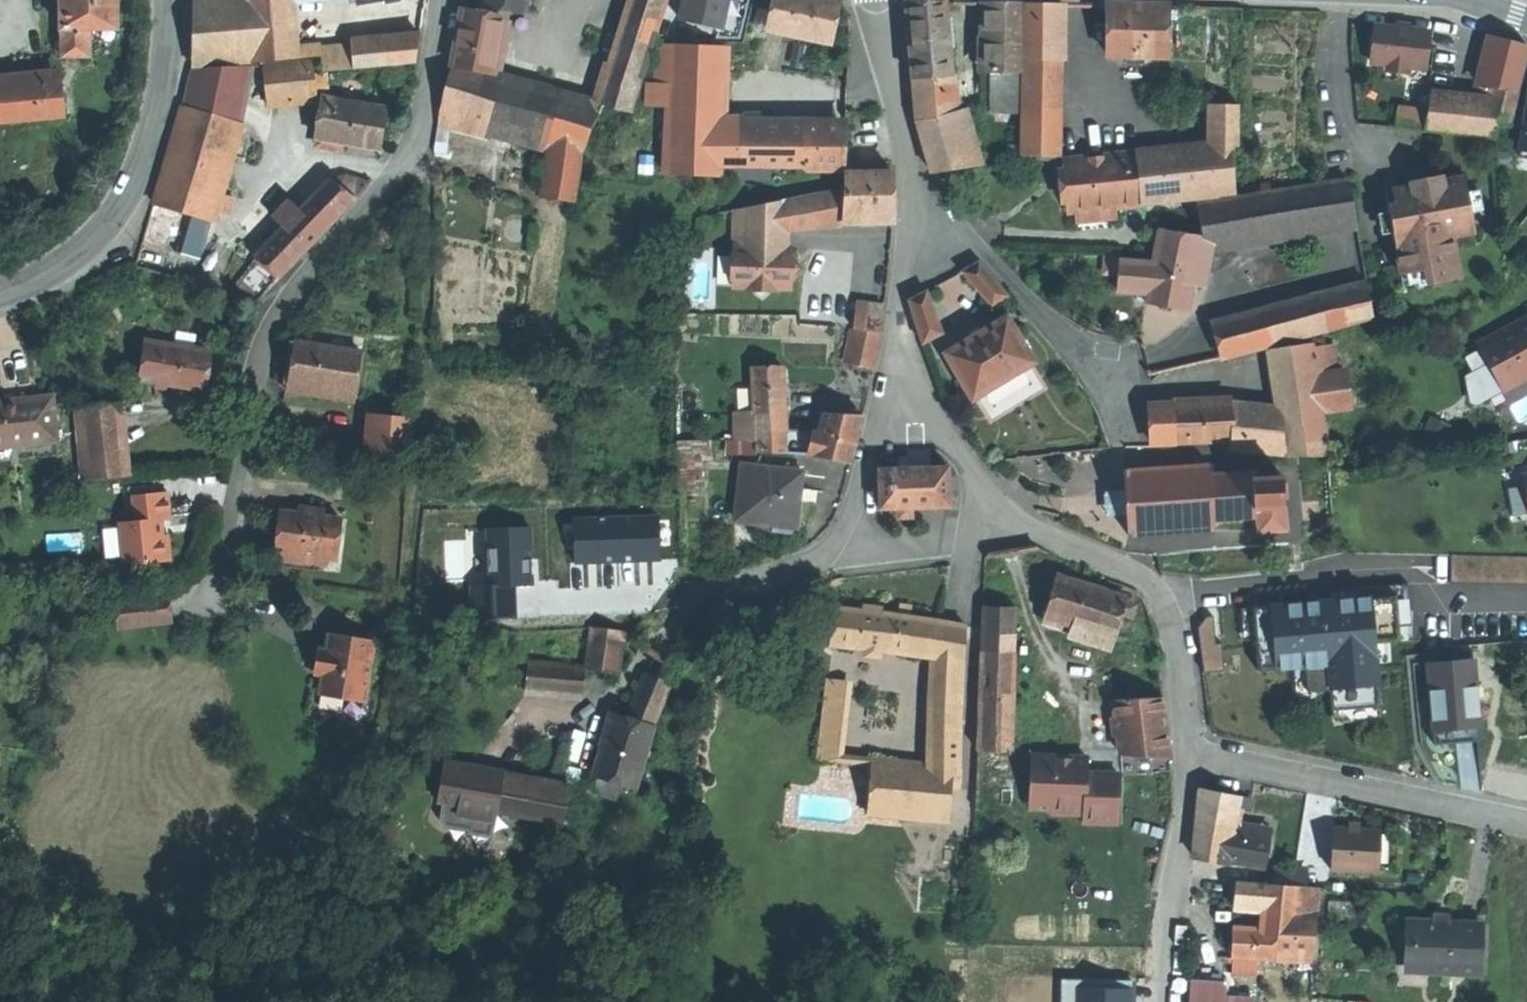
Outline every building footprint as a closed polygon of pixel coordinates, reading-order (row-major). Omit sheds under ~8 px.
[(62,30),(90,29),(115,29),(118,29),(117,1),(117,0),(61,0),(62,30)] [(192,68),(251,62),(247,23),(245,0),(193,0),(192,68)] [(247,23),(291,20),(289,0),(245,0),(247,23)] [(485,6),(525,9),(526,0),(485,0),(485,6)] [(596,103),(603,105),(604,105),(632,114),(656,39),(669,0),(629,0),(596,103)] [(681,19),(719,29),(726,0),(685,0),(681,19)] [(839,2),(831,0),(773,0),(769,18),(767,27),(766,31),(784,34),(821,42),(829,44),(834,24),(839,2)] [(950,76),(944,2),(905,2),(912,79),(950,76)] [(1020,72),(1020,3),(992,3),(992,72),(1020,72)] [(1058,37),(1059,4),(1041,3),(1024,3),(1023,36),(1058,37)] [(1107,15),(1108,5),(1099,5),(1099,15),(1107,15)] [(1167,57),(1168,6),(1136,6),(1108,5),(1107,15),(1107,56),(1131,56),(1139,56),(1167,57)] [(452,65),(493,72),(503,17),(494,15),(482,13),(462,9),(452,65)] [(767,27),(769,18),(763,17),(761,25),(767,27)] [(247,23),(251,62),(295,58),(292,33),(291,20),(247,23)] [(1407,67),(1424,69),(1428,32),(1400,29),(1374,26),(1370,63),(1387,65),(1386,72),(1406,74),(1407,67)] [(90,29),(62,30),(62,59),(90,58),(90,42),(90,29)] [(116,41),(115,29),(90,29),(90,42),(116,41)] [(292,33),(295,58),(322,56),(319,30),(292,33)] [(1484,32),(1473,85),(1496,89),(1518,95),(1526,54),(1526,44),(1484,32)] [(820,49),(821,42),(784,34),(783,40),(820,49)] [(415,64),(420,36),(349,42),(352,69),(415,64)] [(1056,159),(1058,37),(1023,36),(1021,159),(1056,159)] [(656,85),(668,85),(669,45),(658,44),(656,83),(656,85)] [(721,176),(723,129),(725,80),(725,74),(726,47),(669,45),(668,85),(666,151),(665,174),(721,176)] [(314,100),(311,61),(263,66),(267,105),(314,100)] [(582,150),(603,105),(596,103),(493,72),(452,65),(451,65),(439,110),(464,117),(556,143),(582,150)] [(192,73),(153,205),(210,222),(213,210),(218,195),(240,118),(251,66),(192,70),(192,73)] [(992,111),(1020,111),(1020,98),(1020,72),(992,72),(992,111)] [(952,93),(950,76),(912,79),(914,99),(952,93)] [(66,117),(63,82),(0,88),(0,123),(66,117)] [(641,150),(666,151),(668,85),(656,85),(656,83),(643,83),(641,150)] [(1484,123),(1495,125),(1509,126),(1518,95),(1496,89),(1492,94),(1490,101),(1484,123)] [(954,114),(952,93),(914,99),(916,122),(951,115),(954,114)] [(1463,120),(1469,96),(1430,93),(1427,112),(1426,116),(1463,120)] [(1484,123),(1490,101),(1469,96),(1463,120),(1484,123)] [(331,140),(342,142),(376,148),(380,129),(383,109),(320,97),(313,136),(318,137),(331,139),(331,140)] [(1238,130),(1239,105),(1211,105),(1209,147),(1231,144),(1231,145),(1238,145),(1238,130)] [(1427,112),(1400,109),(1395,128),(1424,131),(1426,116),(1427,112)] [(967,168),(983,165),(970,114),(954,114),(951,115),(961,149),(967,168)] [(951,115),(916,122),(926,155),(961,149),(951,115)] [(1426,116),(1424,131),(1496,139),(1495,125),(1484,123),(1463,120),(1426,116)] [(574,201),(582,150),(556,143),(464,117),(461,128),(546,151),(539,196),(574,201)] [(747,167),(749,130),(723,129),(721,176),(725,176),(725,190),(743,191),(744,167),(747,167)] [(844,172),(844,170),(845,151),(846,134),(749,130),(747,167),(807,169),(807,171),(842,172),(844,172)] [(340,149),(342,142),(331,140),(331,139),(318,137),(317,145),(340,149)] [(1209,147),(1136,154),(1142,205),(1236,195),(1235,188),(1231,145),(1231,144),(1209,147)] [(931,173),(967,168),(961,149),(926,155),(931,173)] [(1142,205),(1136,154),(1064,162),(1065,176),(1068,199),(1069,213),(1076,212),(1114,208),(1142,205)] [(891,170),(844,170),(844,172),(844,188),(841,221),(891,220),(891,195),(891,170)] [(330,178),(353,200),(365,187),(369,182),(355,178),(346,175),(330,178)] [(255,257),(279,278),(353,200),(330,178),(299,211),(283,228),(255,257)] [(1423,185),(1391,191),(1394,206),(1387,207),(1400,275),(1426,270),(1428,285),(1460,279),(1452,238),(1474,233),(1463,178),(1423,185)] [(1354,224),(1347,179),(1307,186),(1315,230),(1354,224)] [(1315,230),(1307,186),(1245,196),(1252,241),(1315,230)] [(841,221),(844,188),(816,192),(781,200),(781,226),(841,221)] [(218,195),(213,210),(227,214),(231,199),(218,195)] [(1252,241),(1245,196),(1197,205),(1198,210),(1202,236),(1204,249),(1211,248),(1252,241)] [(781,226),(781,200),(745,208),(744,246),(780,247),(780,246),(781,226)] [(283,228),(299,211),(288,201),(272,218),(283,228)] [(153,205),(135,267),(192,283),(210,222),(153,205)] [(744,246),(745,208),(735,209),(735,246),(744,246)] [(1116,219),(1114,208),(1076,212),(1077,223),(1116,219)] [(1187,311),(1195,270),(1195,266),(1194,266),(1199,236),(1159,228),(1151,264),(1147,295),(1146,303),(1187,311)] [(1206,272),(1211,248),(1204,249),(1202,236),(1199,236),(1194,266),(1195,266),(1195,270),(1206,272)] [(744,246),(735,246),(734,287),(750,288),(761,299),(771,288),(788,289),(788,276),(796,269),(788,260),(789,254),(789,248),(780,247),(744,246)] [(1118,274),(1120,260),(1105,258),(1103,272),(1118,274)] [(1147,295),(1151,264),(1120,260),(1118,274),(1116,291),(1128,293),(1139,294),(1147,295)] [(992,306),(1008,296),(979,262),(962,272),(992,306)] [(1374,318),(1365,283),(1212,322),(1221,357),(1374,318)] [(910,301),(923,344),(944,333),(928,291),(910,301)] [(1138,302),(1146,303),(1147,295),(1139,294),(1138,302)] [(880,334),(884,307),(857,303),(854,328),(880,334)] [(1036,362),(1008,315),(945,352),(960,379),(973,400),(1036,362)] [(1477,344),(1487,364),(1496,380),(1519,368),(1524,378),(1526,377),(1526,317),(1477,344)] [(874,369),(881,334),(880,334),(854,328),(852,328),(844,363),(874,369)] [(1333,336),(1312,339),(1313,342),(1313,346),(1334,343),(1333,336)] [(139,379),(202,389),(205,370),(208,351),(145,341),(139,379)] [(290,362),(287,382),(355,394),(363,353),(294,341),(290,362)] [(1313,342),(1270,349),(1276,386),(1318,379),(1313,346),(1313,342)] [(1334,343),(1313,346),(1318,379),(1323,411),(1369,404),(1364,368),(1338,372),(1334,343)] [(1519,368),(1496,380),(1487,364),(1465,376),(1471,401),(1476,404),(1524,378),(1519,368)] [(784,388),(783,366),(752,366),(755,411),(786,411),(784,388)] [(1318,379),(1276,386),(1279,406),(1286,456),(1329,456),(1323,411),(1318,379)] [(355,394),(287,382),(285,388),(354,400),(355,394)] [(57,443),(52,398),(12,402),(0,403),(0,448),(57,443)] [(76,408),(85,483),(125,478),(116,403),(76,408)] [(1231,403),(1149,405),(1150,422),(1150,442),(1174,442),(1173,441),(1231,439),(1232,439),(1231,403)] [(1279,406),(1231,403),(1232,439),(1231,439),(1232,451),(1286,456),(1279,406)] [(787,430),(786,411),(755,411),(755,414),(757,440),(757,452),(788,453),(787,430)] [(365,453),(408,457),(412,418),(369,414),(365,453)] [(757,440),(755,414),(736,415),(736,440),(754,440),(757,440)] [(856,440),(863,414),(823,415),(820,430),(816,454),(815,456),(850,464),(856,440)] [(816,454),(820,430),(787,430),(788,453),(816,454)] [(705,440),(678,441),(678,457),(698,456),(705,456),(705,440)] [(0,448),(0,463),(58,457),(57,443),(0,448)] [(678,457),(679,487),(699,487),(698,456),(678,457)] [(1210,464),(1125,469),(1126,491),(1118,491),(1118,492),(1119,513),(1128,512),(1129,535),(1215,530),(1214,520),(1255,518),(1255,521),(1258,521),(1260,521),(1259,508),(1284,506),(1285,506),(1283,475),(1257,477),(1257,470),(1211,473),(1210,464)] [(802,473),(800,473),(783,471),(743,465),(736,520),(758,523),(759,516),(773,518),(795,521),(796,521),(798,501),(802,473)] [(911,468),(879,469),(880,509),(897,509),(912,508),(951,507),(950,467),(911,468)] [(1118,492),(1098,493),(1099,514),(1119,513),(1118,492)] [(171,520),(168,493),(133,496),(136,523),(120,524),(124,562),(143,560),(143,564),(172,561),(170,535),(164,536),(164,529),(163,520),(171,520)] [(1260,521),(1258,521),(1260,531),(1287,529),(1284,506),(1259,508),(1260,521)] [(301,512),(325,515),(326,510),(301,507),(301,512)] [(912,508),(897,509),(898,518),(912,518),(912,508)] [(341,517),(325,515),(301,512),(281,510),(278,532),(276,552),(326,558),(336,560),(341,517)] [(793,535),(795,521),(773,518),(771,532),(793,535)] [(324,571),(326,558),(276,552),(274,565),(324,571)] [(1111,648),(1123,614),(1128,597),(1092,586),(1057,575),(1041,626),(1111,648)] [(1400,625),(1398,577),(1252,585),(1255,653),(1306,651),(1307,676),(1332,674),(1333,693),(1381,690),(1378,626),(1400,625)] [(1128,597),(1123,614),(1135,618),(1140,605),(1133,603),(1135,599),(1128,597)] [(123,604),(126,629),(177,624),(174,599),(123,604)] [(901,616),(910,617),(912,607),(900,605),(899,616),(901,616)] [(874,612),(838,607),(833,644),(896,653),(901,616),(899,616),(874,612)] [(1017,609),(983,607),(978,750),(1012,752),(1017,609)] [(937,658),(939,621),(910,617),(901,616),(896,653),(937,658)] [(964,687),(966,627),(939,621),(937,658),(935,685),(964,687)] [(618,673),(624,633),(607,630),(590,627),(584,668),(618,673)] [(325,695),(371,702),(380,643),(335,636),(333,650),(326,649),(324,661),(322,674),(328,675),(325,695)] [(1442,663),(1440,638),(1428,639),(1430,664),(1442,663)] [(1475,660),(1442,663),(1430,664),(1436,744),(1482,741),(1475,660)] [(581,696),(584,668),(528,662),(525,691),(581,696)] [(672,681),(658,677),(646,673),(627,716),(654,725),(672,681)] [(818,760),(837,763),(848,684),(829,682),(818,760)] [(928,767),(961,771),(964,687),(935,685),(934,704),(930,704),(928,767)] [(1170,758),(1162,698),(1116,700),(1122,754),(1170,758)] [(651,737),(654,725),(627,716),(612,712),(592,776),(635,789),(645,755),(647,749),(651,737)] [(647,749),(645,755),(653,757),(654,751),(647,749)] [(1065,808),(1065,814),(1085,814),(1084,822),(1116,823),(1118,776),(1087,775),(1087,759),(1074,758),(1069,763),(1060,763),(1060,757),(1033,757),(1031,794),(1052,795),(1065,808)] [(872,760),(866,813),(949,822),(952,789),(919,786),(921,766),(872,760)] [(952,789),(960,790),(961,771),(928,767),(921,766),(919,786),(952,789)] [(465,806),(569,824),(575,790),(470,772),(465,806)] [(1194,862),(1226,867),(1227,861),(1226,861),(1231,831),(1233,832),(1234,823),(1237,809),(1239,797),(1202,790),(1200,816),(1198,825),(1194,862)] [(1065,808),(1052,795),(1052,813),(1065,814),(1065,808)] [(1251,799),(1239,797),(1237,809),(1249,811),(1251,799)] [(1233,832),(1269,838),(1270,830),(1234,823),(1233,832)] [(1374,832),(1358,830),(1347,830),(1335,829),(1333,870),(1372,873),(1374,832)] [(1226,861),(1227,861),(1264,867),(1269,838),(1233,832),(1231,831),(1226,861)] [(1292,875),(1276,874),(1276,886),(1292,886),(1292,875)] [(1262,909),(1265,886),(1236,884),(1234,908),(1262,909)] [(1298,888),(1265,886),(1262,909),(1260,930),(1294,932),(1298,888)] [(1317,889),(1298,888),(1294,932),(1260,930),(1233,928),(1232,946),(1231,959),(1233,959),(1258,960),(1309,963),(1314,916),(1317,890),(1317,889)] [(1324,890),(1317,890),(1314,916),(1325,917),(1324,890)] [(1446,923),(1412,921),(1410,972),(1479,975),(1481,924),(1446,923)] [(1258,960),(1233,959),(1232,974),(1257,975),(1258,960)] [(14,986),(15,977),(0,976),(0,986),(14,986)] [(1137,980),(1066,981),(1066,1001),(1138,1001),(1137,980)] [(1189,1001),(1222,1001),(1223,999),(1223,985),(1218,985),(1212,984),(1191,983),(1189,1001)]
